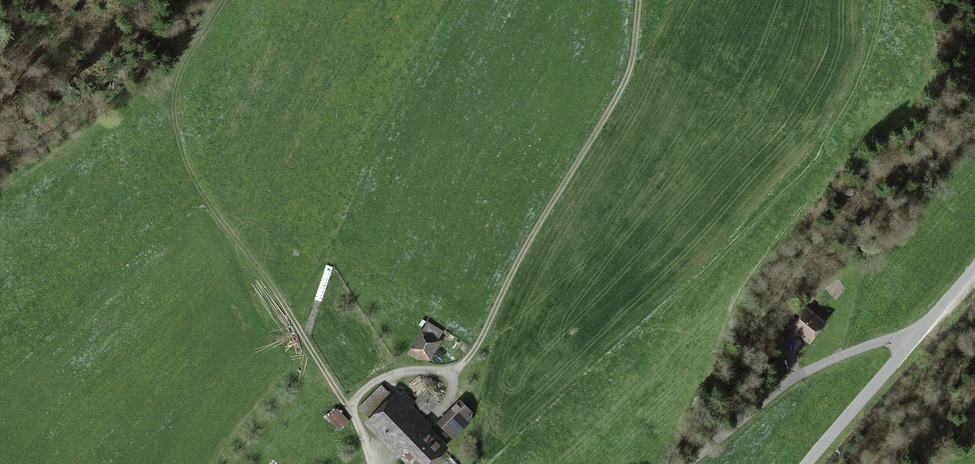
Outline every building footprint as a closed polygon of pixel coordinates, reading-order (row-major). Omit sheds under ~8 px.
[(803,302),(787,323),(806,338),(823,317),(803,302)] [(427,321),(408,353),(424,361),(442,330),(427,321)] [(362,406),(372,416),(367,421),(411,463),(426,463),(446,444),(420,418),(435,403),(424,393),(410,407),(394,392),(390,396),(381,387),(362,406)] [(459,402),(441,421),(450,430),(469,412),(459,402)] [(336,410),(329,417),(339,427),(346,420),(336,410)]
